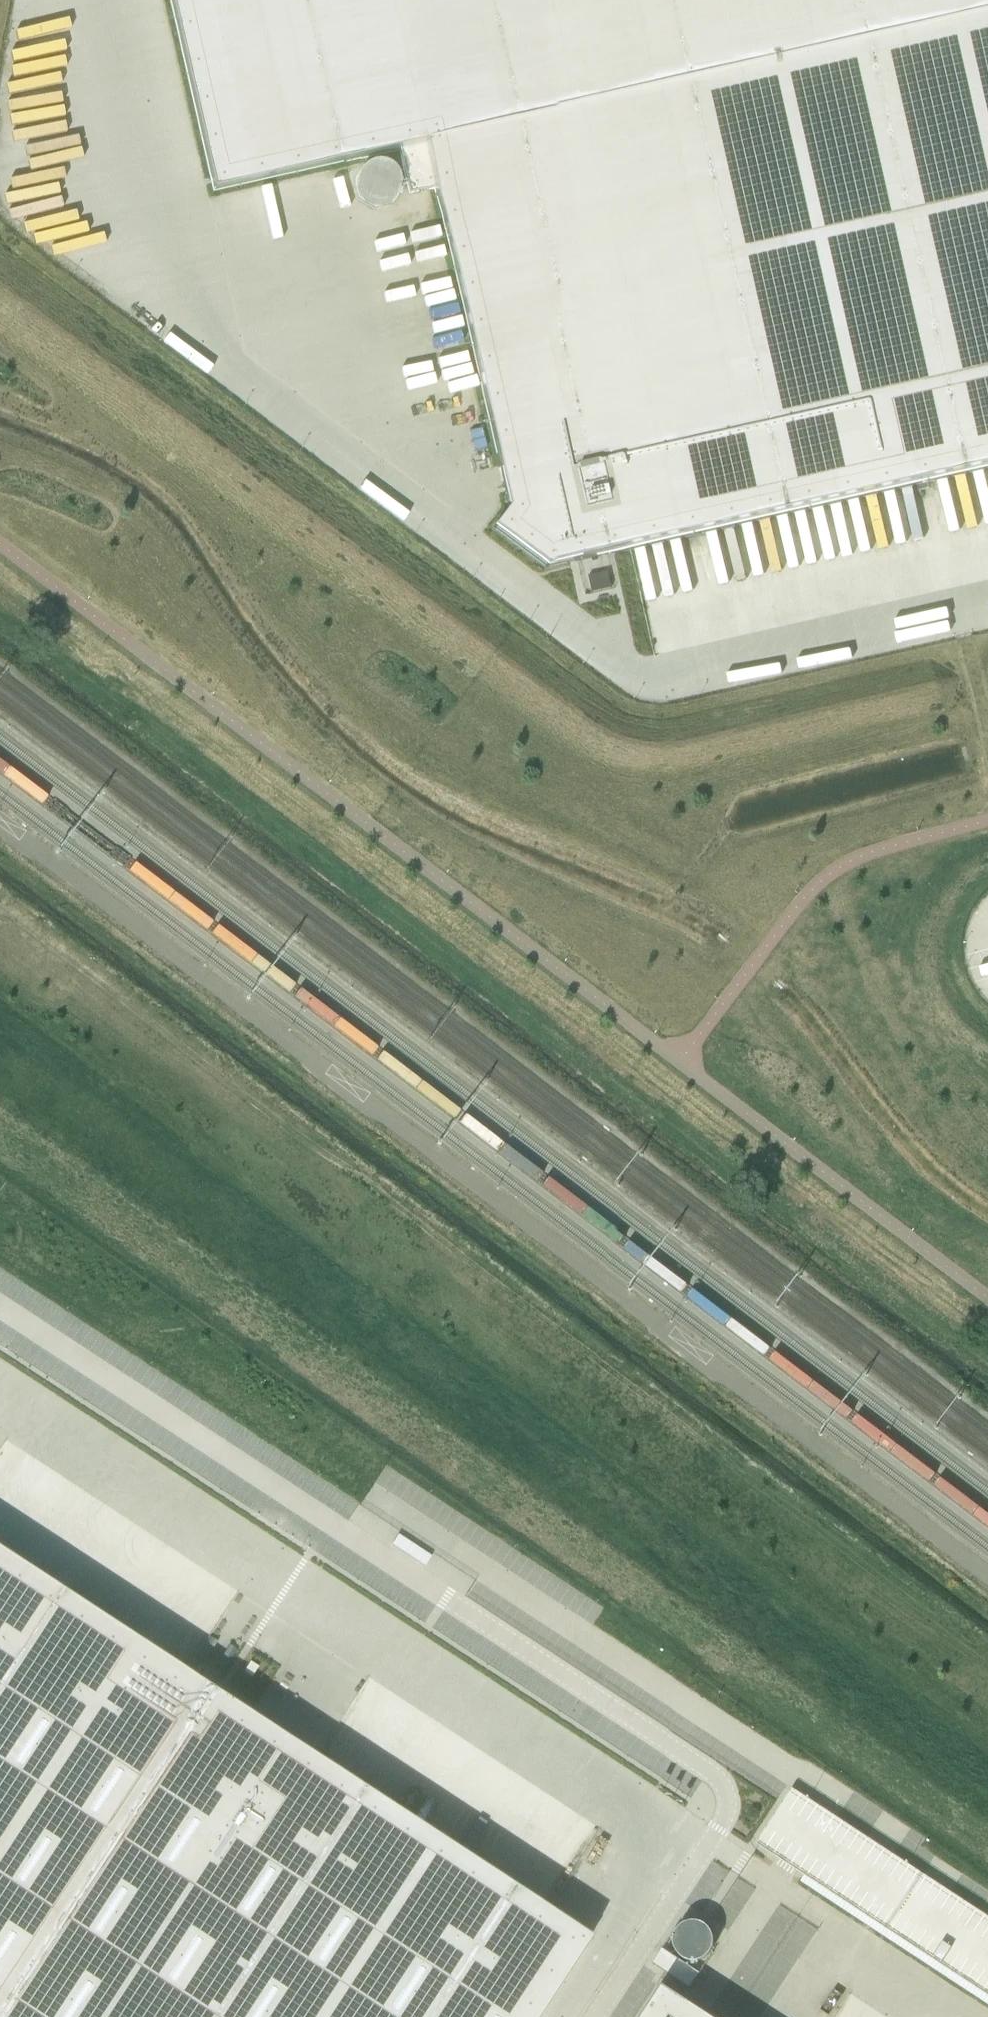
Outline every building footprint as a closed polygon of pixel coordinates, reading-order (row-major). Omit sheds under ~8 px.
[(23,7),(44,9),(43,20),(63,23),(65,0),(24,0),(23,7)] [(202,195),(987,17),(987,0),(158,0),(202,195)] [(202,195),(203,197),(400,152),(408,188),(433,182),(508,511),(493,530),(546,570),(987,470),(987,17),(202,195)] [(1,1454),(2,1472),(16,1471),(15,1453),(1,1454)] [(231,1582),(167,1547),(152,1574),(217,1611),(222,1602),(221,1601),(231,1582)] [(213,1691),(0,1552),(0,2016),(213,1691)] [(259,1668),(250,1662),(244,1673),(252,1678),(259,1668)] [(0,2016),(539,2016),(590,1939),(213,1691),(0,2016)] [(685,1961),(715,1948),(702,1918),(672,1930),(685,1961)] [(935,1956),(943,1962),(953,1948),(945,1942),(935,1956)] [(662,1949),(652,1964),(691,1989),(700,1974),(662,1949)] [(643,2016),(712,2016),(664,1985),(643,2016)]
